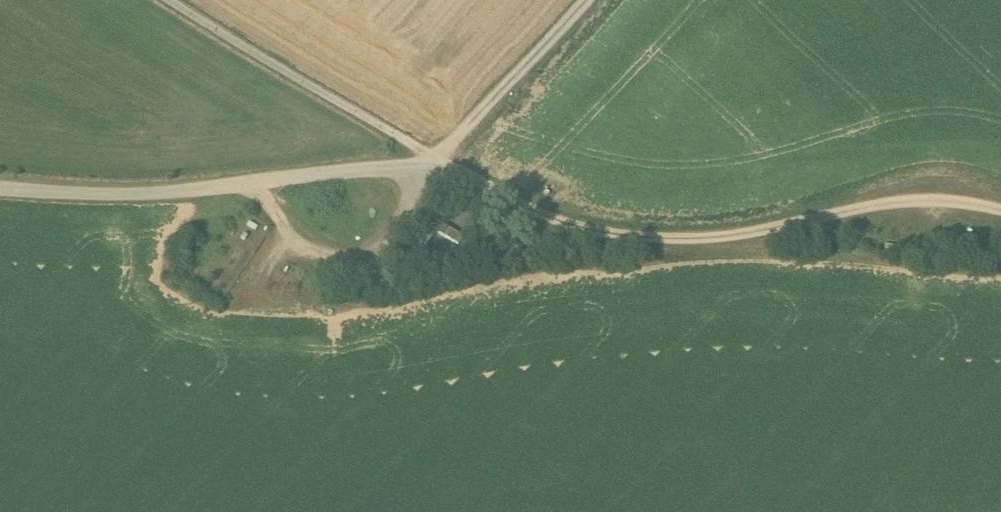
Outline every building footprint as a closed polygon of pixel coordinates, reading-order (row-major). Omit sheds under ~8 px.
[(418,256),(441,271),(459,243),(436,228),(418,256)] [(255,237),(250,233),(245,240),(251,244),(255,237)] [(263,243),(260,240),(255,247),(259,250),(263,243)] [(899,260),(892,255),(889,260),(897,264),(899,260)] [(212,269),(206,265),(201,273),(206,278),(212,269)] [(436,272),(426,284),(433,291),(444,278),(436,272)] [(201,286),(195,282),(186,298),(192,302),(201,286)]
